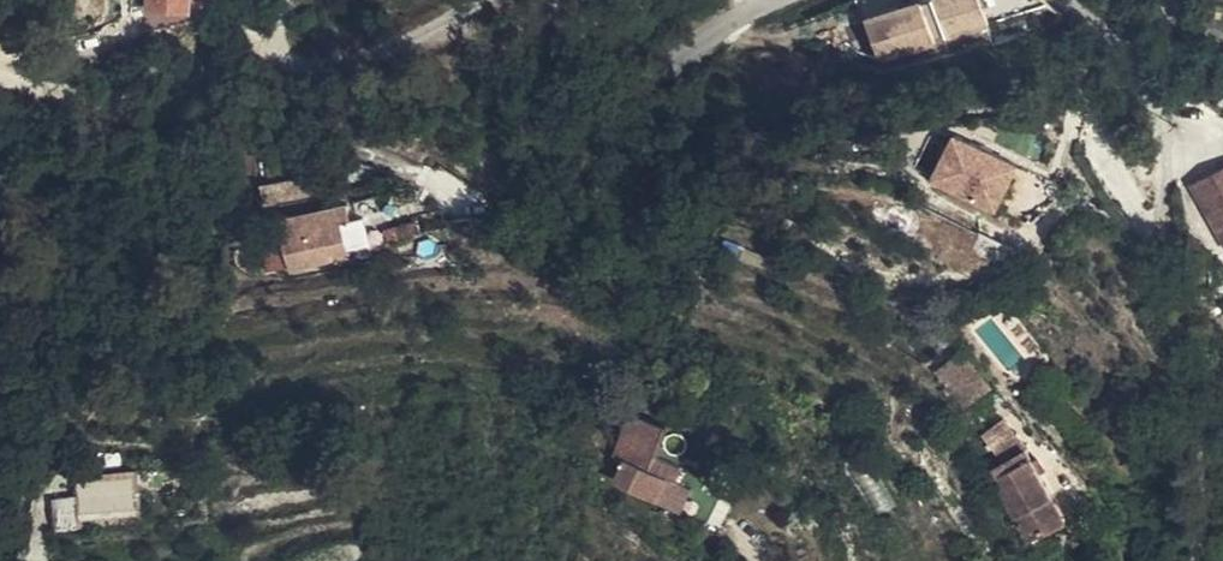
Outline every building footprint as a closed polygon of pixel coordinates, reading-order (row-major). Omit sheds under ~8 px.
[(905,0),(866,0),(868,9),(905,0)] [(868,12),(883,62),(992,29),(987,12),(1021,2),(1021,0),(909,0),(868,12)] [(1018,164),(956,133),(932,179),(994,211),(1006,187),(1007,187),(1018,164)] [(1187,189),(1222,248),(1222,168),(1187,189)] [(290,270),(347,257),(340,224),(349,222),(347,207),(278,221),(281,238),(272,241),(278,271),(289,268),(290,270)] [(385,231),(388,243),(421,233),(419,222),(385,231)] [(270,272),(278,271),(272,241),(264,243),(270,272)] [(628,416),(622,438),(617,457),(649,472),(648,474),(627,464),(615,486),(679,517),(689,492),(675,485),(682,468),(656,460),(666,428),(628,416)] [(1002,464),(988,472),(1001,492),(1020,522),(1028,539),(1064,520),(1027,455),(1001,421),(981,437),(1002,464)] [(78,468),(82,512),(141,506),(137,462),(78,468)] [(81,523),(78,488),(54,490),(57,525),(81,523)]
